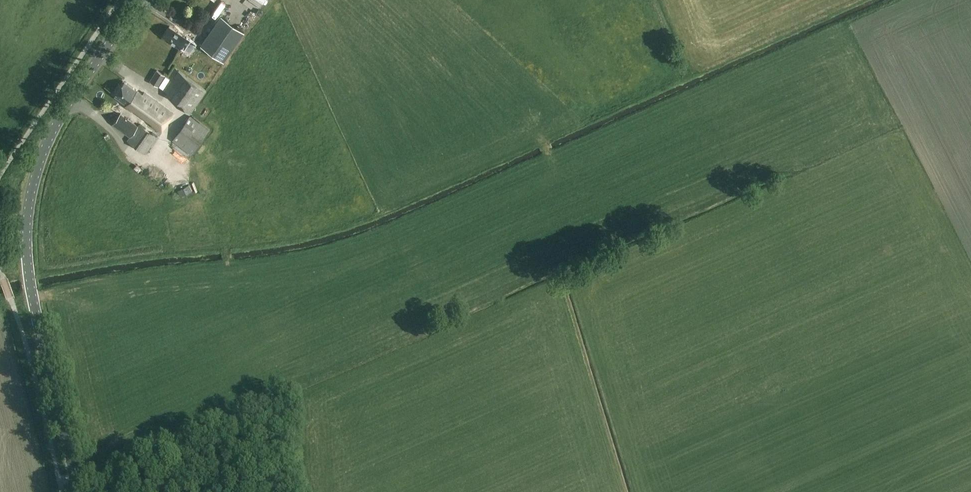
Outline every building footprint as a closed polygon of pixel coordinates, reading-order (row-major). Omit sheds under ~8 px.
[(224,62),(227,57),(244,32),(221,16),(200,46),(224,62)] [(169,27),(162,37),(180,49),(186,39),(169,27)] [(158,87),(165,75),(157,70),(150,81),(158,87)] [(165,91),(183,104),(193,111),(207,91),(179,71),(165,91)] [(115,96),(122,101),(120,105),(124,108),(113,125),(130,137),(128,141),(146,153),(174,114),(145,92),(143,94),(125,82),(115,96)] [(190,115),(173,140),(193,155),(211,130),(190,115)] [(181,197),(192,191),(189,185),(178,191),(181,197)]
